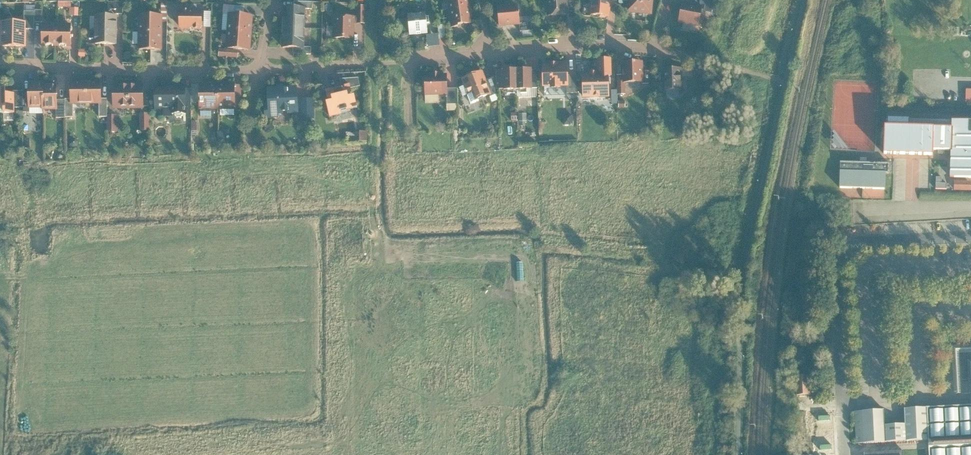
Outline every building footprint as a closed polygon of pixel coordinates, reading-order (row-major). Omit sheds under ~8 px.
[(450,11),(470,8),(469,3),(467,3),(467,0),(446,0),(447,3),(449,3),(450,11)] [(546,19),(566,17),(565,0),(545,0),(546,19)] [(611,0),(592,0),(591,17),(610,18),(611,2),(611,0)] [(653,0),(627,0),(626,15),(652,17),(653,0)] [(709,0),(701,0),(699,6),(714,9),(716,1),(709,0)] [(69,8),(69,16),(78,16),(78,8),(71,8),(71,2),(59,2),(59,8),(69,8)] [(123,5),(108,4),(109,12),(115,12),(115,16),(118,16),(123,16),(123,5)] [(329,4),(324,7),(328,13),(333,10),(329,4)] [(699,29),(703,8),(682,5),(678,25),(699,29)] [(518,6),(498,8),(500,26),(519,24),(518,6)] [(470,13),(470,8),(450,11),(451,18),(449,18),(450,28),(458,27),(458,25),(470,23),(469,13),(470,13)] [(305,31),(306,11),(295,11),(284,10),(283,31),(305,31)] [(34,12),(34,14),(34,24),(40,24),(42,22),(41,12),(34,12)] [(201,12),(180,12),(180,33),(201,33),(201,12)] [(34,30),(34,14),(25,14),(25,23),(27,23),(27,30),(34,30)] [(426,14),(408,16),(408,19),(409,31),(410,34),(428,33),(427,24),(430,24),(429,17),(426,17),(426,14)] [(95,15),(94,32),(117,33),(118,16),(95,15)] [(139,16),(138,35),(162,36),(163,17),(139,16)] [(254,20),(229,17),(227,34),(252,37),(254,20)] [(357,26),(357,18),(333,18),(333,41),(355,41),(355,26),(357,26)] [(0,23),(0,37),(0,50),(27,49),(27,30),(27,23),(25,23),(0,23)] [(56,49),(56,26),(42,26),(41,48),(56,49)] [(71,26),(56,26),(56,49),(70,49),(71,26)] [(533,26),(519,27),(520,34),(534,32),(533,26)] [(305,50),(305,31),(283,31),(282,50),(294,51),(305,51),(305,50)] [(94,47),(117,48),(117,33),(94,32),(94,47)] [(251,54),(252,37),(227,34),(226,51),(251,54)] [(162,36),(138,35),(138,53),(162,54),(162,36)] [(610,75),(610,58),(597,58),(597,73),(582,73),(582,97),(609,97),(608,75),(610,75)] [(643,71),(643,61),(623,61),(623,74),(623,82),(625,82),(641,81),(642,84),(649,84),(649,71),(643,71)] [(566,86),(567,86),(567,75),(567,64),(542,65),(542,86),(549,86),(549,88),(560,88),(560,86),(566,86)] [(683,90),(682,68),(663,68),(663,83),(663,90),(666,90),(683,90)] [(515,69),(495,70),(496,76),(496,89),(516,89),(515,69)] [(531,69),(515,69),(516,89),(531,89),(531,70),(531,69)] [(485,79),(481,70),(460,78),(471,102),(488,95),(491,94),(485,79)] [(447,88),(446,73),(422,74),(422,96),(447,95),(447,88)] [(623,82),(623,74),(617,75),(618,94),(625,94),(625,82),(623,82)] [(576,75),(567,75),(567,86),(566,86),(566,93),(577,93),(576,75)] [(496,76),(485,79),(491,94),(488,95),(489,97),(496,94),(496,89),(496,76)] [(327,101),(331,116),(342,113),(342,111),(359,107),(356,94),(351,96),(350,93),(353,93),(352,88),(361,85),(359,77),(340,78),(342,86),(326,90),(329,98),(333,97),(334,99),(327,101)] [(72,104),(87,103),(87,81),(70,80),(70,99),(70,104),(72,104)] [(101,80),(87,81),(87,103),(99,103),(102,103),(102,98),(101,80)] [(235,82),(219,83),(219,109),(235,109),(235,82)] [(56,83),(41,84),(41,108),(41,109),(57,109),(56,100),(56,83)] [(128,108),(128,83),(112,83),(113,109),(128,108)] [(144,109),(143,83),(128,83),(128,108),(144,109)] [(200,83),(200,109),(219,109),(219,83),(200,83)] [(663,90),(663,83),(657,83),(657,103),(666,103),(666,90),(663,90)] [(41,84),(27,84),(28,93),(28,108),(41,108),(41,84)] [(186,85),(155,85),(155,109),(164,109),(164,116),(173,116),(173,114),(175,114),(176,115),(177,117),(181,117),(183,115),(183,113),(186,113),(186,85)] [(298,85),(268,87),(268,103),(265,103),(265,118),(280,118),(279,113),(284,113),(284,111),(288,110),(288,113),(299,112),(300,119),(315,119),(314,97),(299,98),(298,85)] [(456,88),(447,88),(447,95),(447,104),(456,104),(456,88)] [(14,108),(14,91),(0,91),(0,113),(14,113),(14,108)] [(22,91),(14,91),(14,108),(22,107),(22,93),(22,91)] [(65,99),(56,100),(57,109),(57,117),(65,117),(65,99)] [(150,113),(141,113),(140,130),(149,131),(150,113)] [(574,115),(564,115),(564,124),(574,125),(574,115)] [(888,120),(888,128),(885,128),(885,156),(933,157),(933,152),(952,152),(952,177),(970,178),(970,122),(888,120)] [(888,165),(840,163),(839,188),(885,190),(885,175),(888,175),(888,165)] [(954,182),(954,191),(970,192),(970,182),(954,182)] [(799,375),(799,395),(812,395),(812,375),(799,375)] [(904,411),(905,426),(884,427),(884,412),(855,413),(856,445),(930,443),(930,454),(970,454),(970,409),(904,411)]
